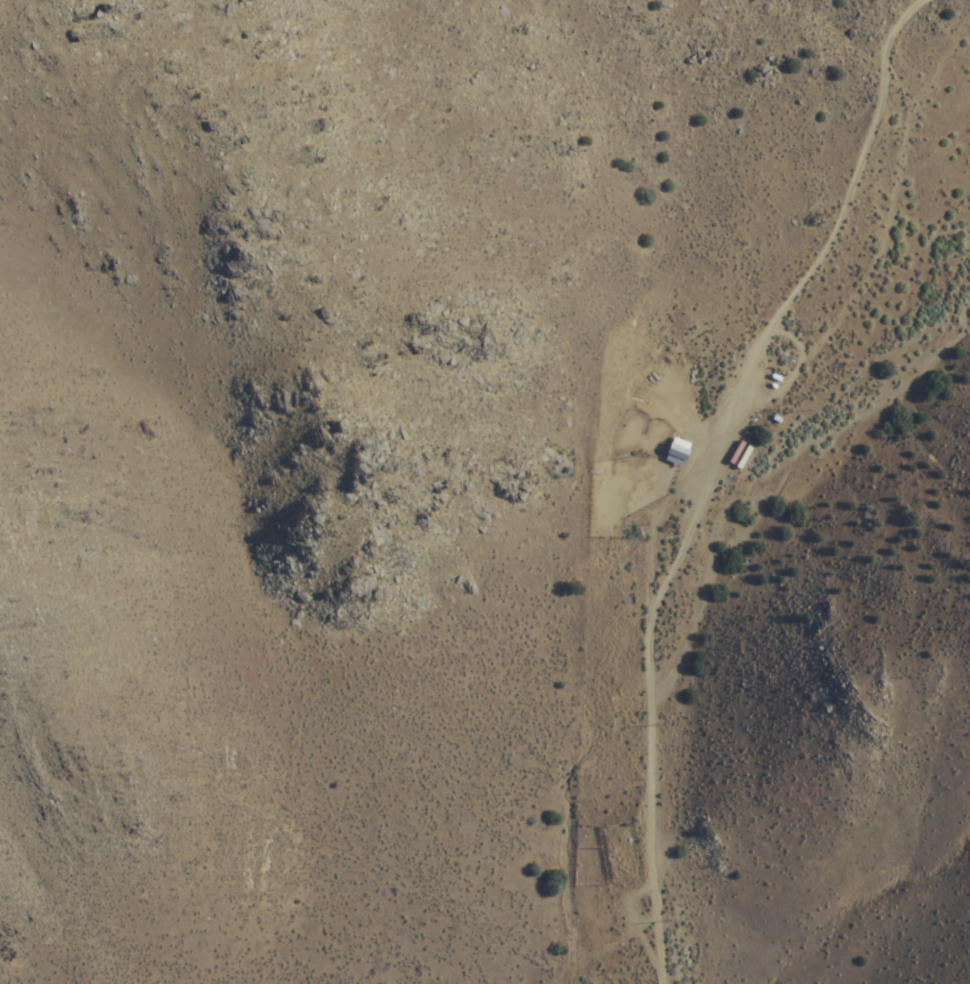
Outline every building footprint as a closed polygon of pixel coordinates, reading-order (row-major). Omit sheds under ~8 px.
[(661,459),(678,468),(689,446),(672,437),(661,459)]
